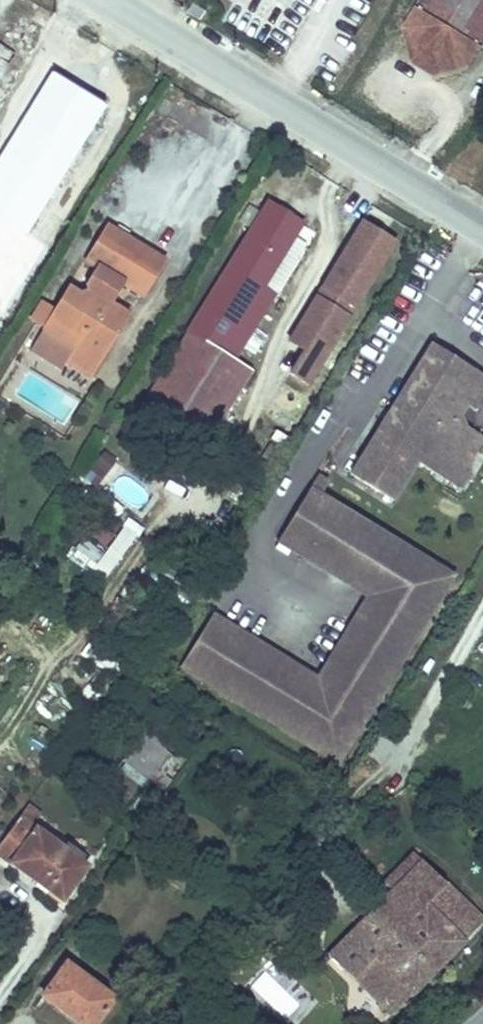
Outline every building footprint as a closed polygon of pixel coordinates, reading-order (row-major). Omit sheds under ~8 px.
[(226,27),(282,47),(289,28),(268,21),(270,15),(298,25),(304,10),(275,0),(230,0),(235,2),(226,27)] [(466,71),(482,44),(482,0),(418,0),(400,30),(409,65),(432,79),(466,71)] [(193,4),(188,13),(200,21),(205,12),(193,4)] [(11,62),(17,51),(0,41),(0,56),(11,62)] [(23,242),(104,111),(49,77),(0,156),(0,228),(23,242)] [(186,331),(235,361),(276,294),(265,287),(305,222),(267,199),(186,330),(186,331)] [(397,241),(360,219),(319,287),(334,297),(328,307),(312,298),(286,341),(301,351),(287,373),(309,386),(397,241)] [(121,318),(102,307),(115,285),(134,298),(159,261),(97,223),(74,260),(83,267),(76,277),(76,292),(75,296),(57,286),(32,328),(64,348),(56,361),(83,378),(121,318)] [(319,287),(312,298),(328,307),(334,297),(319,287)] [(147,395),(213,435),(253,371),(235,361),(186,331),(147,395)] [(465,467),(482,438),(482,437),(456,421),(465,405),(470,408),(482,387),(482,374),(431,343),(349,475),(393,502),(417,463),(458,488),(470,469),(465,467)] [(98,450),(81,482),(97,490),(114,458),(98,450)] [(341,766),(457,576),(322,494),(330,481),(319,474),(276,544),(365,598),(318,675),(214,612),(179,668),(341,766)] [(99,585),(142,531),(127,519),(101,551),(82,536),(65,557),(99,585)] [(115,765),(148,788),(173,753),(140,730),(115,765)] [(26,807),(0,844),(0,865),(6,869),(5,871),(62,911),(89,874),(80,868),(84,864),(64,850),(62,853),(30,831),(40,816),(26,807)] [(324,961),(387,1021),(406,1002),(411,1006),(482,931),(482,923),(412,855),(381,888),(388,894),(324,961)] [(116,1006),(62,968),(36,1005),(63,1023),(103,1023),(116,1006)]
